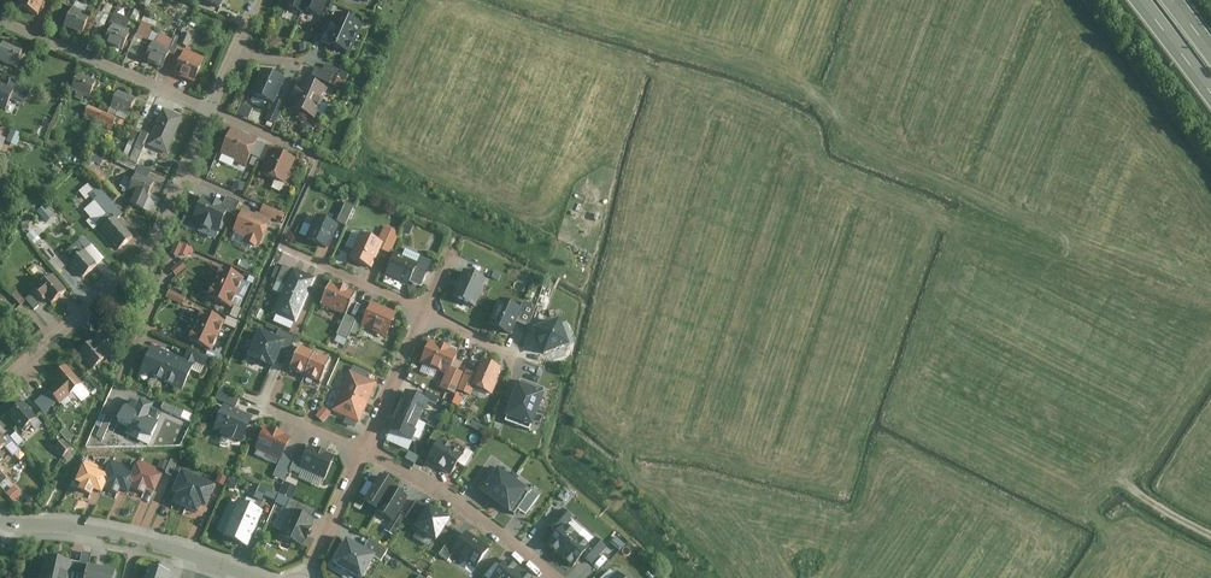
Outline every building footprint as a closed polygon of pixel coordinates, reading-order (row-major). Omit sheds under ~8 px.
[(45,0),(23,0),(20,8),(38,16),(45,0)] [(225,0),(201,0),(200,2),(220,10),(225,0)] [(306,0),(288,0),(285,6),(300,13),(302,8),(306,0)] [(316,15),(323,0),(306,0),(302,8),(316,15)] [(83,34),(89,19),(70,10),(63,26),(83,34)] [(361,23),(335,12),(322,40),(348,52),(361,23)] [(155,27),(142,21),(135,34),(148,41),(155,27)] [(104,44),(123,52),(130,35),(122,31),(123,29),(113,25),(104,44)] [(187,47),(192,36),(185,33),(180,44),(187,47)] [(167,50),(169,51),(174,53),(181,38),(173,35),(167,50)] [(22,50),(2,42),(0,47),(0,61),(15,67),(22,50)] [(144,61),(163,68),(169,51),(167,50),(162,48),(163,46),(152,42),(144,61)] [(176,71),(196,80),(205,60),(185,51),(176,71)] [(326,64),(323,69),(337,75),(339,70),(326,64)] [(332,75),(315,67),(312,74),(329,82),(332,75)] [(272,100),(282,78),(261,69),(252,92),(272,100)] [(96,83),(77,74),(71,89),(77,91),(75,96),(82,99),(84,95),(89,97),(96,83)] [(314,116),(326,89),(303,79),(291,106),(314,116)] [(135,99),(117,91),(111,107),(129,114),(135,99)] [(276,120),(283,103),(276,100),(269,118),(276,120)] [(325,115),(329,105),(323,102),(318,112),(325,115)] [(249,117),(252,108),(242,104),(238,113),(249,117)] [(84,114),(98,120),(102,111),(88,105),(84,114)] [(167,153),(183,117),(162,108),(151,135),(147,144),(146,145),(167,153)] [(116,117),(102,111),(98,120),(112,126),(116,117)] [(249,136),(231,129),(221,153),(235,159),(235,161),(245,165),(257,138),(250,135),(249,136)] [(147,144),(151,135),(141,131),(128,161),(136,164),(145,143),(147,144)] [(288,173),(294,159),(266,147),(260,160),(265,162),(261,171),(286,182),(290,174),(288,173)] [(143,208),(154,183),(135,175),(128,190),(135,193),(130,203),(143,208)] [(111,212),(116,218),(121,213),(106,196),(105,197),(101,193),(93,199),(108,214),(111,212)] [(194,218),(220,230),(228,211),(229,207),(223,204),(204,196),(194,218)] [(226,197),(223,204),(229,207),(228,211),(234,214),(239,202),(226,197)] [(345,203),(337,220),(346,224),(354,207),(345,203)] [(243,239),(258,246),(270,219),(256,212),(255,214),(245,210),(235,232),(244,237),(243,239)] [(108,214),(96,224),(119,250),(133,238),(116,218),(111,212),(108,214)] [(318,217),(308,240),(327,248),(337,226),(318,217)] [(381,244),(379,249),(388,253),(397,234),(387,229),(381,244)] [(362,235),(351,259),(371,268),(379,249),(381,244),(378,243),(362,235)] [(83,251),(76,242),(62,254),(83,278),(96,266),(83,251)] [(172,253),(193,257),(195,246),(174,242),(172,253)] [(91,244),(83,251),(96,266),(104,260),(91,244)] [(395,255),(386,275),(408,285),(421,256),(406,249),(402,258),(395,255)] [(63,266),(50,250),(44,255),(58,271),(63,266)] [(176,276),(187,268),(181,261),(171,269),(176,276)] [(284,266),(277,282),(287,286),(293,271),(284,266)] [(213,282),(237,292),(243,279),(219,269),(213,282)] [(287,286),(283,294),(304,303),(314,280),(293,271),(287,286)] [(458,289),(454,298),(474,307),(485,281),(465,272),(462,281),(460,280),(456,289),(458,289)] [(53,304),(67,293),(52,275),(35,289),(41,296),(43,294),(53,304)] [(237,292),(213,282),(207,295),(232,306),(237,292)] [(321,305),(320,306),(322,306),(345,316),(346,317),(347,316),(356,295),(356,296),(356,295),(355,294),(348,291),(349,290),(348,289),(348,290),(340,286),(339,286),(339,287),(331,284),(332,283),(331,283),(330,284),(321,305)] [(185,297),(172,292),(169,298),(182,303),(185,297)] [(283,294),(275,313),(295,322),(301,311),(304,303),(283,294)] [(39,306),(30,296),(25,300),(34,310),(39,306)] [(501,302),(490,326),(510,335),(515,323),(521,311),(520,310),(501,302)] [(364,326),(386,336),(395,316),(373,306),(368,316),(364,326)] [(194,326),(218,336),(224,322),(200,312),(194,326)] [(345,316),(337,335),(338,336),(338,334),(348,339),(347,340),(348,340),(351,333),(355,325),(357,320),(347,316),(346,317),(345,316)] [(537,331),(536,331),(536,333),(539,338),(538,338),(539,340),(540,339),(542,346),(541,346),(542,347),(544,353),(544,354),(546,354),(566,346),(567,346),(567,344),(559,324),(559,323),(557,323),(537,331)] [(218,336),(194,326),(188,340),(212,350),(218,336)] [(78,353),(91,370),(117,349),(104,332),(78,353)] [(254,350),(250,358),(258,361),(258,362),(259,361),(265,364),(264,365),(265,365),(273,368),(276,360),(277,360),(277,359),(280,352),(281,352),(280,351),(281,349),(284,344),(275,340),(269,337),(268,337),(261,334),(257,342),(256,342),(257,342),(254,349),(253,349),(254,350)] [(431,343),(422,363),(448,375),(451,369),(457,355),(448,351),(449,350),(440,346),(440,347),(431,343)] [(161,381),(172,355),(152,346),(140,372),(161,381)] [(300,347),(292,366),(310,374),(318,354),(300,347)] [(209,357),(188,348),(184,357),(205,365),(209,357)] [(337,362),(318,354),(310,374),(329,381),(337,362)] [(172,355),(161,381),(181,390),(193,364),(172,355)] [(475,376),(470,385),(474,387),(491,394),(497,382),(495,381),(500,369),(483,362),(477,376),(475,375),(475,376)] [(81,384),(65,366),(53,376),(59,383),(48,392),(58,403),(81,384)] [(448,375),(445,381),(458,387),(463,374),(451,369),(448,375)] [(467,372),(459,390),(471,396),(474,387),(470,385),(475,376),(467,372)] [(350,373),(342,392),(367,403),(376,384),(366,380),(355,375),(351,373),(350,373)] [(521,381),(513,402),(537,411),(545,390),(521,381)] [(244,399),(224,390),(220,400),(240,409),(244,399)] [(341,392),(333,411),(347,417),(358,422),(359,422),(367,403),(342,392),(341,392)] [(407,393),(399,412),(419,421),(427,402),(424,400),(407,393)] [(425,401),(437,403),(439,395),(427,393),(425,401)] [(43,394),(33,403),(43,414),(52,405),(43,394)] [(128,399),(116,424),(126,429),(124,432),(138,438),(139,434),(148,438),(160,413),(128,399)] [(165,402),(162,408),(192,420),(194,414),(165,402)] [(513,402),(505,422),(530,431),(537,411),(513,402)] [(36,419),(22,403),(7,415),(22,432),(36,419)] [(226,407),(217,429),(247,441),(256,419),(226,407)] [(316,416),(323,422),(332,413),(324,407),(316,416)] [(399,412),(390,431),(391,431),(410,440),(412,437),(419,421),(399,412)] [(103,439),(112,419),(105,416),(96,436),(103,439)] [(267,430),(258,450),(284,461),(293,441),(267,430)] [(23,441),(13,431),(7,436),(17,446),(23,441)] [(73,448),(67,439),(55,446),(61,455),(73,448)] [(440,441),(428,460),(451,474),(458,464),(463,456),(463,455),(440,441)] [(311,447),(302,468),(329,480),(338,459),(311,447)] [(171,459),(166,472),(172,474),(176,461),(171,459)] [(118,462),(111,476),(116,478),(110,491),(127,497),(128,493),(138,497),(140,492),(142,487),(140,475),(141,472),(118,462)] [(92,464),(83,484),(88,487),(86,491),(100,498),(103,493),(108,495),(110,491),(116,478),(111,476),(107,474),(105,468),(92,464)] [(171,478),(144,465),(141,472),(140,475),(142,487),(140,492),(153,497),(155,492),(163,496),(171,478)] [(494,468),(479,489),(497,502),(512,481),(508,479),(494,468)] [(370,502),(384,510),(398,488),(402,483),(388,474),(370,502)] [(195,480),(188,477),(181,494),(185,496),(181,504),(191,509),(202,483),(195,480)] [(512,481),(497,502),(514,515),(518,510),(529,495),(530,494),(515,484),(512,481)] [(209,486),(202,483),(191,509),(199,513),(203,504),(209,507),(216,490),(209,486)] [(13,502),(23,494),(15,485),(6,493),(13,502)] [(255,495),(273,503),(278,493),(259,485),(255,495)] [(411,496),(398,488),(384,510),(382,513),(395,522),(411,496)] [(226,534),(225,537),(229,538),(233,540),(247,547),(262,512),(253,509),(244,504),(240,502),(239,505),(226,534)] [(420,521),(416,528),(436,541),(449,521),(429,508),(429,509),(421,520),(420,520),(420,521)] [(287,526),(282,537),(302,545),(305,539),(307,539),(312,528),(310,527),(313,520),(311,519),(296,513),(293,512),(287,526)] [(558,534),(548,545),(560,556),(578,537),(577,536),(566,526),(565,526),(558,534)] [(460,543),(453,552),(454,553),(461,558),(462,562),(471,561),(477,565),(475,568),(476,568),(489,549),(466,534),(460,543)] [(578,537),(560,556),(573,568),(583,556),(590,548),(589,547),(578,537)] [(617,537),(611,542),(620,551),(625,546),(617,537)] [(370,540),(363,551),(374,557),(381,546),(370,540)] [(595,566),(606,546),(597,541),(586,561),(595,566)] [(335,564),(359,577),(363,577),(374,557),(363,551),(347,542),(335,564)] [(92,573),(95,555),(87,553),(83,571),(92,573)] [(73,560),(47,554),(42,577),(69,577),(73,560)] [(425,557),(419,566),(428,572),(434,563),(425,557)] [(493,577),(515,577),(520,572),(508,561),(493,577)] [(145,577),(169,577),(171,572),(148,565),(145,577)] [(95,566),(92,577),(122,577),(123,573),(95,566)]
